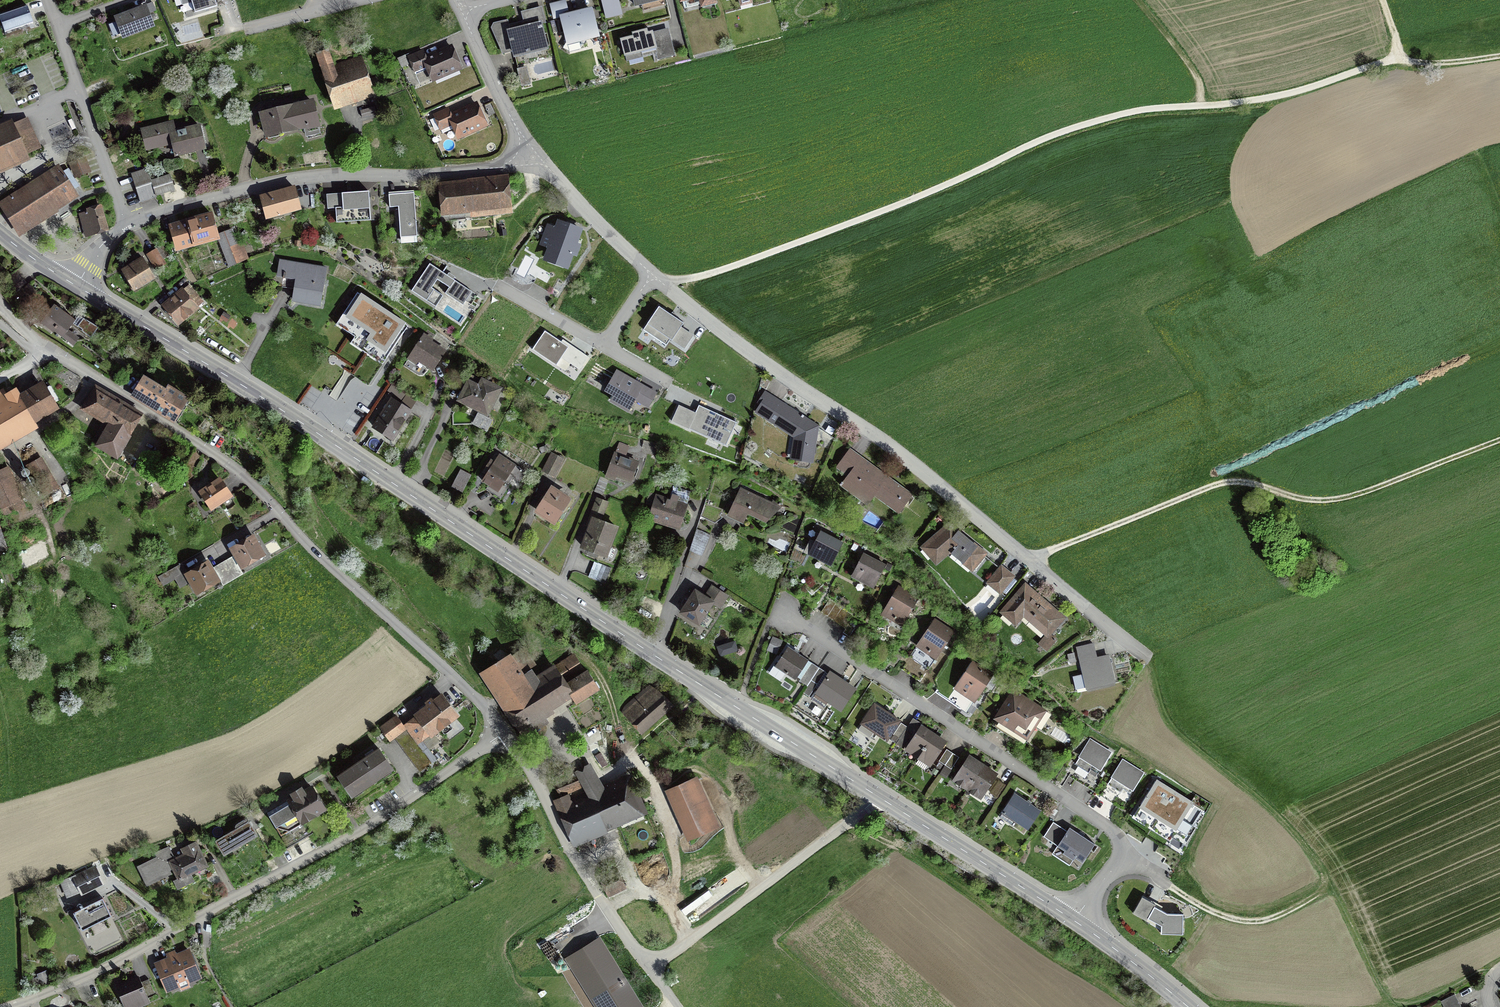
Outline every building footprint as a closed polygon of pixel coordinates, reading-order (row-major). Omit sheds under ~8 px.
[(194,14),(217,7),(215,0),(190,0),(194,14)] [(569,13),(566,0),(565,0),(549,4),(553,20),(560,18),(559,16),(569,13)] [(605,17),(621,13),(617,0),(601,0),(605,17)] [(634,8),(642,6),(643,12),(666,6),(665,0),(667,0),(632,0),(634,8)] [(680,3),(682,3),(684,9),(699,5),(700,8),(704,7),(704,10),(716,7),(715,5),(718,4),(717,0),(679,0),(680,3)] [(153,2),(114,17),(122,40),(155,27),(150,13),(157,11),(153,2)] [(0,15),(0,20),(5,33),(34,23),(27,5),(0,15)] [(493,23),(490,28),(502,54),(511,52),(513,60),(549,50),(542,24),(546,22),(542,7),(521,12),(523,21),(509,25),(508,20),(493,23)] [(569,13),(559,16),(560,18),(568,53),(581,50),(579,43),(600,38),(592,7),(569,13)] [(632,36),(620,39),(625,58),(627,62),(629,61),(630,65),(644,61),(643,58),(653,55),(654,61),(675,56),(668,28),(653,32),(653,31),(648,32),(647,29),(631,33),(632,36)] [(405,55),(397,58),(401,68),(410,64),(418,84),(430,80),(431,83),(435,81),(437,84),(460,74),(459,71),(463,70),(462,67),(463,66),(456,50),(455,51),(452,44),(426,55),(423,50),(406,57),(405,55)] [(333,103),(371,91),(359,56),(334,65),(330,51),(317,55),(333,103)] [(531,84),(527,66),(517,69),(521,86),(531,84)] [(311,101),(292,105),(297,128),(317,124),(311,101)] [(448,108),(432,115),(440,131),(441,131),(442,134),(453,130),(457,140),(489,127),(487,123),(488,123),(481,107),(480,108),(477,101),(451,113),(448,108)] [(491,104),(485,106),(489,116),(495,114),(491,104)] [(297,128),(292,105),(264,112),(269,135),(297,128)] [(375,115),(373,108),(373,107),(361,110),(361,112),(363,118),(375,115)] [(0,130),(0,164),(35,148),(22,120),(0,130)] [(200,124),(176,130),(173,120),(140,128),(145,151),(171,146),(174,158),(206,151),(200,124)] [(76,177),(89,172),(85,158),(71,163),(76,177)] [(170,174),(150,181),(146,168),(131,174),(136,189),(140,203),(156,198),(156,197),(175,191),(170,174)] [(60,170),(3,207),(19,231),(40,217),(76,193),(60,170)] [(471,218),(512,214),(509,175),(467,179),(467,181),(438,184),(441,217),(450,216),(450,219),(470,217),(471,218)] [(294,185),(261,194),(267,217),(300,208),(294,185)] [(398,208),(400,239),(418,238),(414,191),(388,193),(389,209),(398,208)] [(371,221),(369,192),(326,195),(327,210),(335,210),(336,224),(371,221)] [(107,231),(100,208),(80,214),(87,237),(107,231)] [(210,212),(171,223),(177,246),(193,242),(194,244),(217,237),(210,212)] [(578,244),(583,229),(557,220),(555,227),(547,224),(539,246),(547,249),(542,262),(569,271),(574,257),(577,258),(581,245),(578,244)] [(236,244),(232,232),(219,237),(230,266),(248,259),(242,242),(236,244)] [(146,255),(155,271),(167,264),(164,259),(168,256),(162,245),(146,255)] [(156,280),(142,257),(120,271),(134,293),(156,280)] [(327,267),(278,259),(276,277),(295,280),(292,303),(321,308),(327,267)] [(427,302),(435,307),(443,296),(432,289),(437,281),(449,289),(445,294),(463,306),(472,293),(453,280),(455,278),(448,274),(447,276),(430,264),(411,292),(427,303),(427,302)] [(184,290),(182,289),(162,306),(178,323),(202,302),(188,286),(184,290)] [(357,293),(341,318),(365,334),(361,341),(386,357),(407,325),(361,295),(361,296),(357,293)] [(76,321),(54,305),(50,310),(48,309),(39,322),(76,348),(82,340),(69,331),(73,325),(91,338),(98,329),(80,315),(76,321)] [(671,315),(659,307),(643,331),(666,346),(670,341),(672,343),(672,342),(684,350),(694,336),(682,328),(684,324),(676,319),(678,316),(672,313),(671,315)] [(556,365),(568,347),(545,331),(533,350),(556,365)] [(432,343),(434,341),(423,335),(408,359),(416,364),(419,360),(434,369),(445,351),(432,343)] [(467,357),(463,362),(472,368),(476,363),(467,357)] [(649,406),(655,394),(616,372),(606,390),(614,395),(611,400),(629,410),(636,398),(649,406)] [(498,388),(472,376),(461,400),(480,409),(473,423),(488,430),(493,420),(485,416),(498,388)] [(145,379),(134,398),(173,421),(186,399),(168,388),(165,391),(145,379)] [(42,383),(21,396),(16,389),(7,395),(3,388),(0,390),(0,443),(57,408),(42,383)] [(141,416),(96,389),(82,412),(106,427),(95,445),(116,458),(141,416)] [(814,465),(819,426),(765,391),(757,404),(759,406),(754,413),(793,438),(790,461),(814,465)] [(390,399),(372,427),(392,440),(409,411),(390,399)] [(679,406),(671,423),(726,447),(737,423),(699,406),(695,413),(679,406)] [(914,492),(850,446),(835,466),(846,474),(839,484),(867,504),(874,495),(899,513),(914,492)] [(555,479),(565,459),(551,452),(542,472),(555,479)] [(631,481),(638,464),(630,461),(615,454),(607,475),(615,478),(616,475),(631,481)] [(499,455),(495,462),(491,460),(482,472),(487,475),(482,483),(488,487),(486,490),(500,500),(510,484),(517,488),(527,472),(499,455)] [(42,458),(26,467),(42,497),(58,489),(42,458)] [(462,493),(472,475),(461,469),(451,488),(462,493)] [(0,474),(0,512),(1,514),(22,505),(8,471),(0,474)] [(603,495),(609,480),(600,477),(594,492),(603,495)] [(231,496),(220,479),(201,491),(212,508),(231,496)] [(649,518),(679,528),(686,504),(685,504),(690,491),(674,485),(669,499),(649,492),(645,504),(653,506),(649,518)] [(572,500),(551,486),(533,514),(554,527),(572,500)] [(765,499),(740,487),(727,518),(744,526),(748,516),(766,525),(782,507),(776,504),(777,502),(773,500),(772,501),(765,498),(765,499)] [(596,498),(586,526),(588,527),(579,550),(607,561),(619,528),(602,522),(609,502),(596,498)] [(197,507),(193,502),(188,506),(191,511),(197,507)] [(988,552),(949,520),(920,546),(922,549),(920,551),(928,559),(930,558),(936,564),(950,553),(951,554),(949,556),(969,572),(970,569),(972,571),(988,552)] [(690,548),(701,553),(710,533),(697,528),(690,548)] [(843,540),(820,528),(816,536),(812,534),(803,549),(830,564),(843,540)] [(267,557),(254,535),(228,550),(232,557),(212,568),(221,583),(223,587),(244,575),(242,572),(267,557)] [(886,562),(863,550),(850,575),(873,586),(886,562)] [(212,568),(209,561),(189,573),(183,563),(158,578),(163,587),(175,580),(180,589),(188,585),(196,598),(221,583),(212,568)] [(588,577),(605,584),(611,568),(594,561),(588,577)] [(1016,575),(1001,563),(986,582),(1000,594),(1016,575)] [(1066,616),(1025,580),(999,610),(1016,625),(1024,616),(1044,634),(1037,643),(1046,650),(1057,638),(1052,633),(1066,616)] [(705,592),(694,585),(679,610),(699,623),(700,622),(707,626),(713,617),(708,614),(709,612),(707,611),(712,603),(720,608),(729,594),(711,583),(705,592)] [(918,597),(899,584),(881,611),(900,624),(918,597)] [(849,612),(842,608),(836,604),(829,600),(821,612),(824,614),(828,617),(831,619),(834,621),(837,623),(841,625),(844,627),(848,629),(856,617),(849,612)] [(954,633),(934,620),(915,650),(915,651),(908,662),(927,674),(934,663),(935,664),(954,633)] [(778,654),(783,639),(773,635),(767,650),(778,654)] [(738,650),(735,640),(716,646),(720,656),(738,650)] [(1094,641),(1076,645),(1086,689),(1116,682),(1109,652),(1097,655),(1094,641)] [(807,660),(787,648),(777,666),(787,672),(786,674),(795,680),(807,660)] [(519,730),(572,696),(576,702),(601,686),(588,666),(584,668),(574,652),(541,674),(525,650),(512,658),(510,656),(483,674),(519,730)] [(820,667),(811,662),(799,680),(806,685),(820,667)] [(991,675),(973,663),(955,690),(973,703),(991,675)] [(856,690),(830,673),(817,692),(830,700),(829,702),(842,710),(856,690)] [(624,711),(643,732),(670,706),(651,686),(624,711)] [(403,723),(406,728),(418,743),(422,740),(430,734),(430,735),(460,713),(442,689),(433,696),(431,694),(424,700),(426,702),(413,711),(415,714),(403,723)] [(1044,710),(1014,690),(997,716),(1026,736),(1044,710)] [(471,702),(466,697),(458,705),(462,710),(471,702)] [(900,721),(873,704),(857,728),(870,736),(873,731),(887,740),(900,721)] [(390,740),(394,737),(406,728),(403,723),(396,714),(379,726),(390,740)] [(694,726),(701,730),(705,725),(698,720),(694,726)] [(946,742),(940,739),(927,730),(922,727),(907,750),(931,765),(946,742)] [(418,743),(406,728),(394,737),(420,772),(437,759),(422,740),(418,743)] [(1111,753),(1090,740),(1075,764),(1089,773),(1093,765),(1100,770),(1111,753)] [(960,757),(953,752),(947,748),(939,760),(952,769),(960,757)] [(376,752),(339,776),(352,796),(389,771),(376,752)] [(976,761),(969,757),(953,781),(980,798),(996,774),(991,771),(976,761)] [(1145,771),(1123,758),(1107,783),(1121,792),(1125,785),(1133,790),(1145,771)] [(555,788),(559,798),(594,782),(590,773),(555,788)] [(666,793),(686,838),(715,825),(695,780),(666,793)] [(301,821),(327,807),(313,781),(304,786),(302,782),(289,789),(291,793),(286,797),(286,798),(267,809),(281,835),(302,823),(301,821)] [(1158,781),(1136,817),(1171,839),(1193,803),(1158,781)] [(638,812),(625,782),(558,811),(570,839),(605,824),(606,826),(638,812)] [(1027,800),(1014,791),(1001,812),(1002,813),(999,817),(1011,824),(1014,820),(1023,825),(1022,826),(1028,830),(1041,809),(1032,802),(1032,801),(1028,798),(1027,800)] [(991,793),(986,800),(992,804),(997,797),(991,793)] [(215,838),(224,853),(257,833),(247,816),(234,823),(235,826),(215,838)] [(461,825),(470,821),(467,816),(459,819),(461,825)] [(1082,860),(1094,842),(1069,826),(1067,829),(1053,821),(1043,835),(1057,844),(1051,853),(1069,865),(1075,856),(1082,860)] [(195,879),(192,873),(209,865),(196,839),(180,847),(183,852),(175,856),(169,844),(155,851),(157,856),(137,865),(147,886),(173,873),(176,878),(173,879),(177,888),(195,879)] [(80,891),(81,895),(105,885),(96,864),(59,880),(67,897),(80,891)] [(481,878),(474,864),(467,867),(474,881),(481,878)] [(597,875),(605,892),(621,885),(613,868),(597,875)] [(73,910),(82,928),(111,913),(102,895),(73,910)] [(1183,934),(1183,912),(1168,913),(1155,907),(1157,905),(1142,897),(1132,912),(1161,928),(1161,933),(1183,934)] [(597,941),(570,958),(601,1006),(639,1006),(597,941)] [(203,976),(190,946),(176,952),(175,948),(166,952),(167,955),(153,961),(166,992),(180,986),(181,991),(191,986),(189,982),(203,976)] [(35,988),(54,980),(49,968),(36,973),(38,976),(31,979),(35,988)] [(149,978),(142,981),(139,975),(115,985),(124,1006),(140,1006),(151,1003),(148,996),(155,992),(149,978)] [(1444,1006),(1459,1006),(1461,1006),(1455,993),(1441,1000),(1444,1006)]
